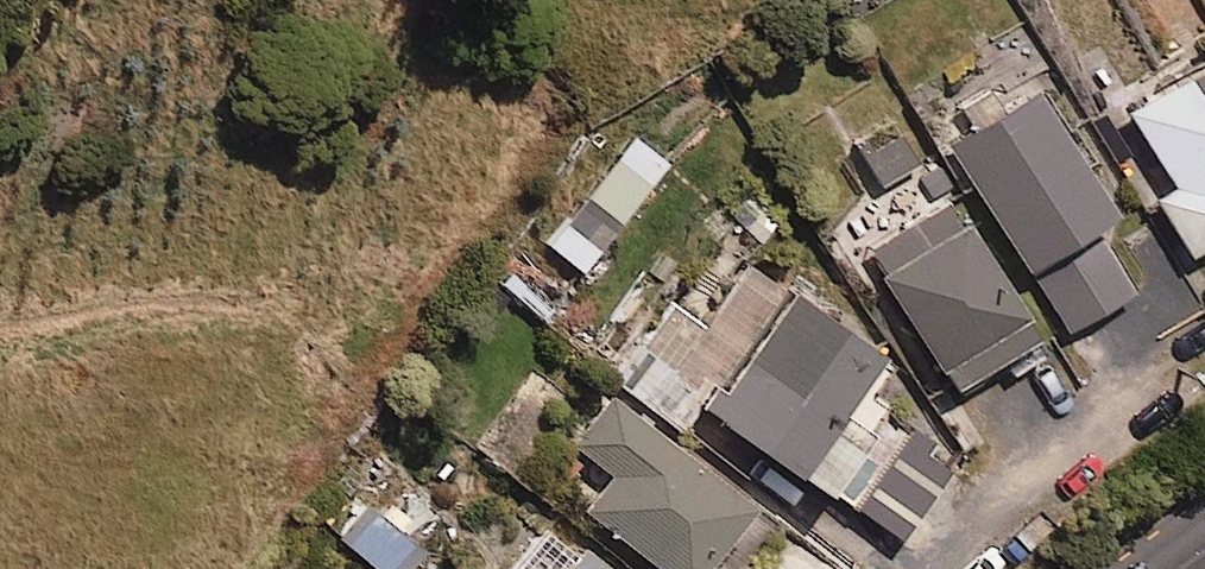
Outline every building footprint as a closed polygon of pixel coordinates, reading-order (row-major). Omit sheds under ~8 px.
[(1125,111),(1172,189),(1151,201),(1204,292),(1204,63),(1125,111)] [(1094,233),(1115,221),(1037,95),(949,149),(1064,336),(1132,294),(1094,233)] [(881,191),(918,166),(892,128),(855,152),(881,191)] [(666,165),(631,137),(541,249),(576,277),(666,165)] [(946,398),(1036,343),(950,202),(860,258),(946,398)] [(953,472),(929,454),(934,446),(861,392),(880,365),(751,269),(706,330),(670,303),(611,382),(679,432),(700,405),(724,423),(876,536),(895,550),(953,472)] [(755,515),(611,399),(572,447),(610,478),(582,512),(651,568),(711,568),(755,515)] [(420,556),(361,506),(334,538),(370,568),(409,568),(420,556)] [(554,531),(524,568),(601,568),(554,531)]
